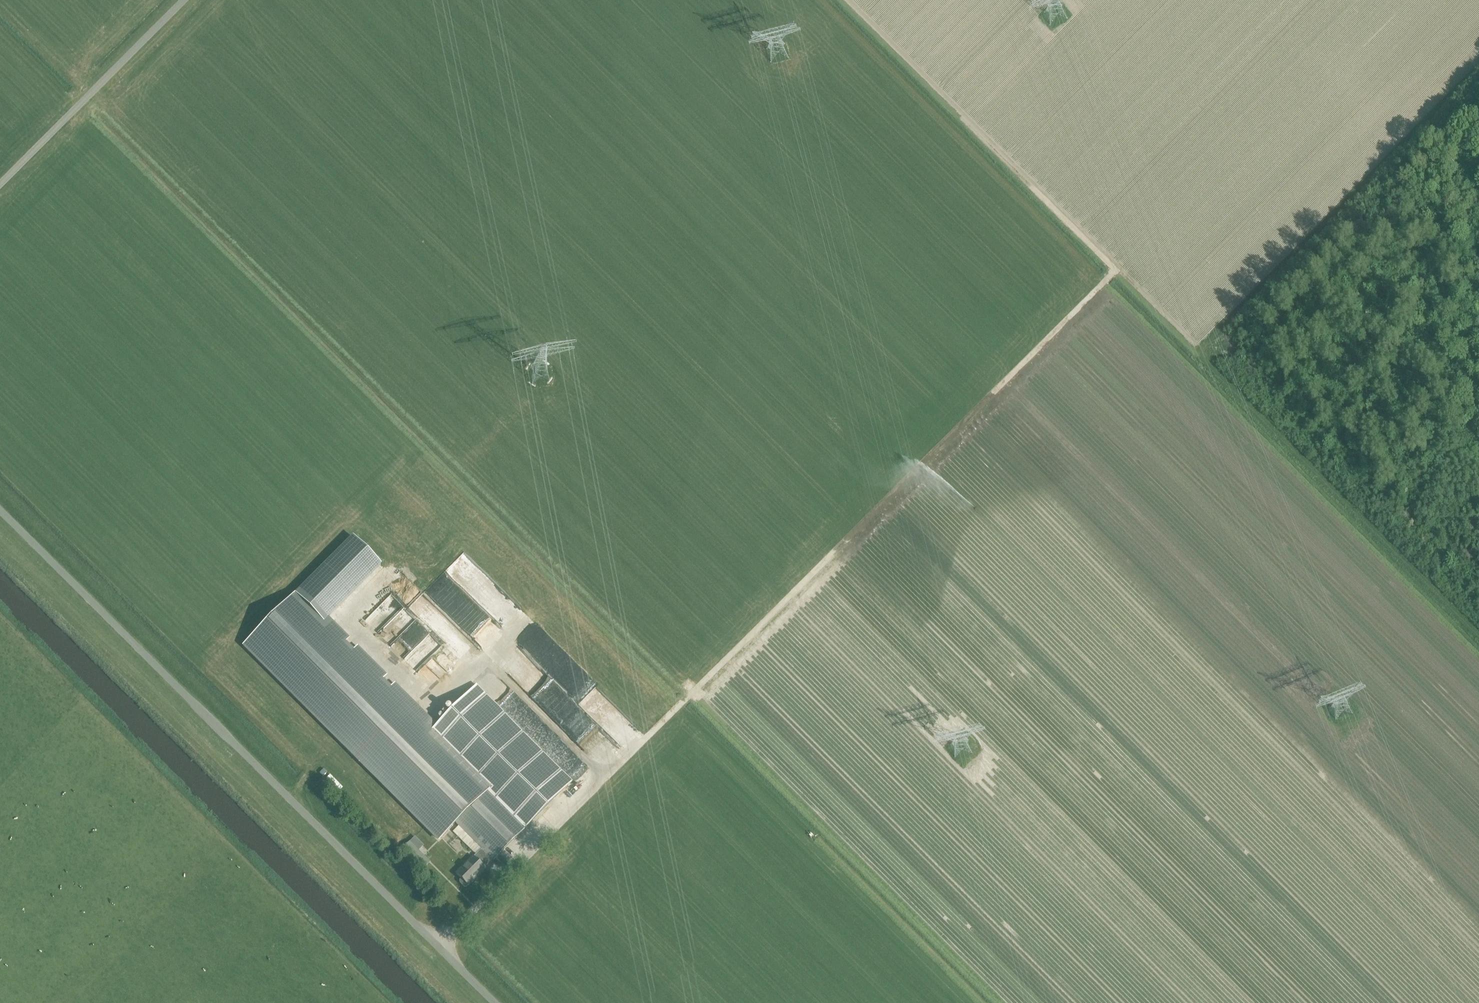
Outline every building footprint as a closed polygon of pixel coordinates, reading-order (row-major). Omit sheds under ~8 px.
[(352,536),(244,645),(438,839),(455,822),(481,849),(473,857),(472,857),(456,873),(461,879),(459,880),(459,883),(463,887),(466,887),(467,885),(468,885),(484,869),(484,870),(485,869),(484,867),(492,859),(493,860),(528,825),(572,782),(476,686),(436,725),(432,729),(324,621),(328,617),(381,565),(352,536)]
